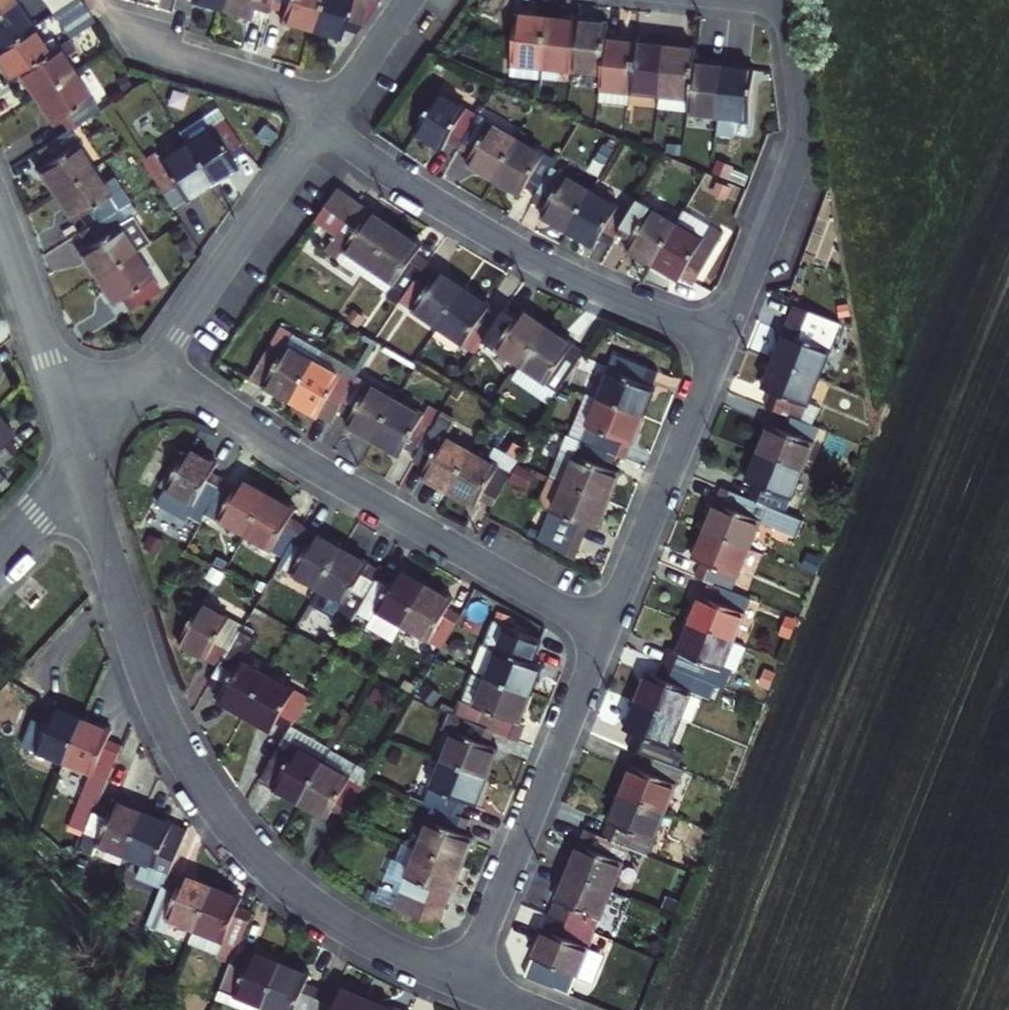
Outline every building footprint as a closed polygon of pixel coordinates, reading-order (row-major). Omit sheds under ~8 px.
[(18,0),(0,0),(0,21),(22,6),(18,0)] [(61,16),(84,0),(56,0),(52,3),(61,16)] [(70,27),(94,11),(86,0),(84,0),(61,16),(70,27)] [(236,0),(200,0),(199,4),(232,13),(236,0)] [(232,13),(260,21),(263,13),(277,17),(280,7),(282,0),(236,0),(232,13)] [(280,7),(295,12),(291,22),(321,31),(330,0),(282,0),(280,7)] [(385,0),(330,0),(321,31),(352,40),(355,31),(367,35),(391,2),(385,0)] [(0,56),(40,30),(22,6),(0,21),(0,56)] [(70,27),(79,40),(103,23),(94,11),(70,27)] [(534,18),(520,16),(513,70),(517,70),(515,81),(542,84),(543,74),(549,24),(533,21),(534,18)] [(574,78),(581,24),(567,21),(567,26),(549,24),(543,74),(574,78)] [(595,25),(581,24),(574,78),(603,82),(608,40),(609,30),(594,29),(595,25)] [(40,30),(0,56),(18,83),(26,76),(58,55),(40,30)] [(58,55),(26,76),(43,100),(84,72),(74,59),(86,50),(79,40),(58,55)] [(624,42),(608,40),(603,82),(599,108),(630,112),(632,99),(637,49),(623,46),(624,42)] [(654,50),(637,49),(632,99),(661,103),(669,42),(656,40),(654,50)] [(684,44),(669,42),(661,103),(690,107),(695,68),(696,56),(683,54),(684,44)] [(720,125),(727,68),(716,66),(715,71),(695,68),(690,107),(688,121),(720,125)] [(742,69),(727,68),(720,125),(718,141),(735,144),(738,127),(752,129),(759,76),(741,74),(742,69)] [(84,72),(43,100),(62,127),(70,121),(77,132),(110,109),(84,72)] [(479,119),(438,97),(416,138),(442,152),(447,144),(461,152),(479,119)] [(661,103),(660,117),(688,121),(690,107),(661,103)] [(479,119),(461,152),(472,158),(468,166),(495,181),(518,141),(479,119)] [(235,120),(198,147),(225,186),(251,168),(246,160),(258,151),(235,120)] [(77,132),(45,154),(54,167),(46,172),(64,198),(104,170),(77,132)] [(557,162),(518,141),(495,181),(522,196),(527,187),(540,194),(553,170),(557,162)] [(190,211),(225,186),(198,147),(163,172),(190,211)] [(104,170),(64,198),(82,224),(90,219),(97,229),(118,214),(129,206),(104,170)] [(553,170),(540,194),(535,203),(548,210),(543,219),(569,233),(592,192),(553,170)] [(592,192),(569,233),(596,248),(601,239),(613,246),(618,236),(631,214),(592,192)] [(345,256),(372,273),(398,233),(335,193),(318,218),(341,233),(328,255),(340,263),(345,256)] [(653,267),(675,225),(636,203),(631,214),(618,236),(630,243),(625,252),(653,267)] [(710,224),(683,210),(675,225),(702,240),(710,224)] [(118,214),(97,229),(89,235),(97,247),(88,253),(106,279),(144,252),(118,214)] [(675,225),(653,267),(680,282),(684,273),(697,281),(724,232),(710,224),(702,240),(675,225)] [(389,300),(401,308),(403,306),(423,274),(430,265),(417,257),(422,248),(398,233),(372,273),(396,287),(389,300)] [(144,252),(106,279),(124,306),(133,299),(141,311),(171,290),(144,252)] [(440,330),(466,289),(440,272),(434,281),(423,274),(403,306),(440,330)] [(479,354),(485,344),(499,324),(486,315),(491,306),(466,289),(440,330),(479,354)] [(807,310),(783,368),(826,385),(850,328),(807,310)] [(516,321),(505,314),(499,324),(485,344),(523,369),(549,329),(522,312),(516,321)] [(585,352),(549,329),(523,369),(515,382),(552,405),(585,352)] [(292,403),(318,360),(279,336),(253,379),(292,403)] [(611,357),(594,400),(638,417),(650,389),(646,387),(652,374),(611,357)] [(356,382),(318,360),(292,403),(318,418),(319,417),(332,424),(339,411),(356,382)] [(826,385),(783,368),(771,397),(780,400),(774,413),(793,422),(808,428),(826,385)] [(373,442),(397,401),(358,379),(356,382),(339,411),(351,418),(346,427),(373,442)] [(594,400),(577,442),(621,459),(638,417),(594,400)] [(435,424),(397,401),(373,442),(398,457),(404,449),(416,456),(435,424)] [(416,456),(412,463),(423,470),(419,478),(446,494),(471,454),(445,439),(454,423),(440,415),(435,424),(416,456)] [(23,458),(16,446),(22,443),(4,417),(0,420),(0,474),(23,458)] [(809,479),(827,436),(808,428),(793,422),(787,436),(777,432),(765,460),(809,479)] [(549,480),(560,485),(604,503),(616,473),(607,469),(612,456),(577,442),(566,438),(549,480)] [(210,508),(228,479),(214,471),(220,461),(196,447),(166,498),(189,512),(190,508),(205,517),(210,508)] [(476,500),(491,508),(509,476),(471,454),(446,494),(472,509),(476,500)] [(764,493),(758,507),(791,522),(809,479),(765,460),(753,490),(764,493)] [(526,486),(532,471),(514,464),(508,479),(526,486)] [(228,479),(210,508),(251,534),(273,494),(247,478),(241,487),(228,479)] [(593,531),(604,503),(560,485),(538,541),(570,560),(583,527),(593,531)] [(273,494),(251,534),(291,558),(309,526),(293,517),(298,510),(273,494)] [(712,537),(756,556),(767,530),(805,546),(811,530),(791,522),(758,507),(729,496),(712,537)] [(309,526),(291,558),(284,568),(323,592),(348,550),(309,526)] [(756,556),(712,537),(699,566),(709,571),(704,583),(715,588),(738,597),(756,556)] [(388,573),(348,550),(323,592),(349,607),(344,616),(358,624),(369,606),(388,573)] [(408,628),(432,589),(406,573),(400,581),(388,573),(369,606),(408,628)] [(706,600),(695,628),(739,647),(756,605),(738,597),(715,588),(709,602),(706,600)] [(432,589),(408,628),(448,652),(466,619),(454,612),(459,605),(432,589)] [(235,651),(253,620),(212,595),(189,635),(230,660),(235,651)] [(496,625),(476,676),(532,701),(544,673),(535,669),(544,645),(496,625)] [(674,652),(667,668),(723,691),(729,694),(737,674),(741,676),(751,652),(739,647),(695,628),(683,656),(674,652)] [(250,717),(275,675),(235,651),(230,660),(219,678),(230,686),(222,700),(250,717)] [(723,691),(667,668),(661,682),(653,679),(641,707),(685,726),(697,698),(716,706),(723,691)] [(314,698),(275,675),(250,717),(276,733),(284,720),(296,728),(314,698)] [(476,676),(458,720),(498,736),(507,740),(520,746),(526,731),(520,728),(532,701),(476,676)] [(28,743),(73,762),(91,718),(62,706),(58,714),(43,708),(28,743)] [(685,726),(641,707),(629,736),(637,740),(632,752),(651,760),(682,773),(687,759),(674,752),(685,726)] [(105,803),(115,779),(129,744),(114,738),(118,729),(91,718),(73,762),(99,773),(89,796),(105,803)] [(458,737),(446,765),(489,782),(501,755),(491,751),(498,736),(458,720),(453,718),(447,733),(458,737)] [(304,807),(335,754),(296,729),(264,782),(304,807)] [(374,779),(335,754),(304,807),(330,823),(335,816),(349,823),(374,779)] [(682,773),(651,760),(645,773),(637,770),(625,799),(668,817),(685,775),(682,773)] [(429,806),(438,810),(465,821),(470,807),(478,810),(489,782),(446,765),(429,806)] [(625,799),(608,841),(633,852),(651,859),(668,817),(625,799)] [(105,803),(92,835),(135,853),(152,814),(123,802),(120,809),(105,803)] [(465,821),(438,810),(422,852),(464,870),(476,841),(467,838),(473,824),(465,821)] [(152,814),(135,853),(176,871),(192,832),(152,814)] [(589,833),(571,876),(615,893),(633,852),(608,841),(589,833)] [(464,870),(422,852),(397,915),(437,936),(464,870)] [(173,876),(158,911),(202,930),(219,885),(193,875),(189,882),(173,876)] [(571,876),(552,920),(597,937),(615,893),(571,876)] [(219,885),(202,930),(244,947),(259,912),(244,907),(248,897),(219,885)] [(597,937),(552,920),(535,961),(542,964),(536,977),(565,989),(570,976),(579,979),(597,937)] [(289,965),(244,947),(224,999),(249,1009),(270,1009),(289,965)] [(289,965),(270,1009),(318,1009),(327,991),(314,986),(317,978),(289,965)] [(327,991),(318,1009),(367,1009),(371,1000),(344,989),(341,997),(327,991)] [(371,1000),(367,1009),(396,1009),(371,1000)]
